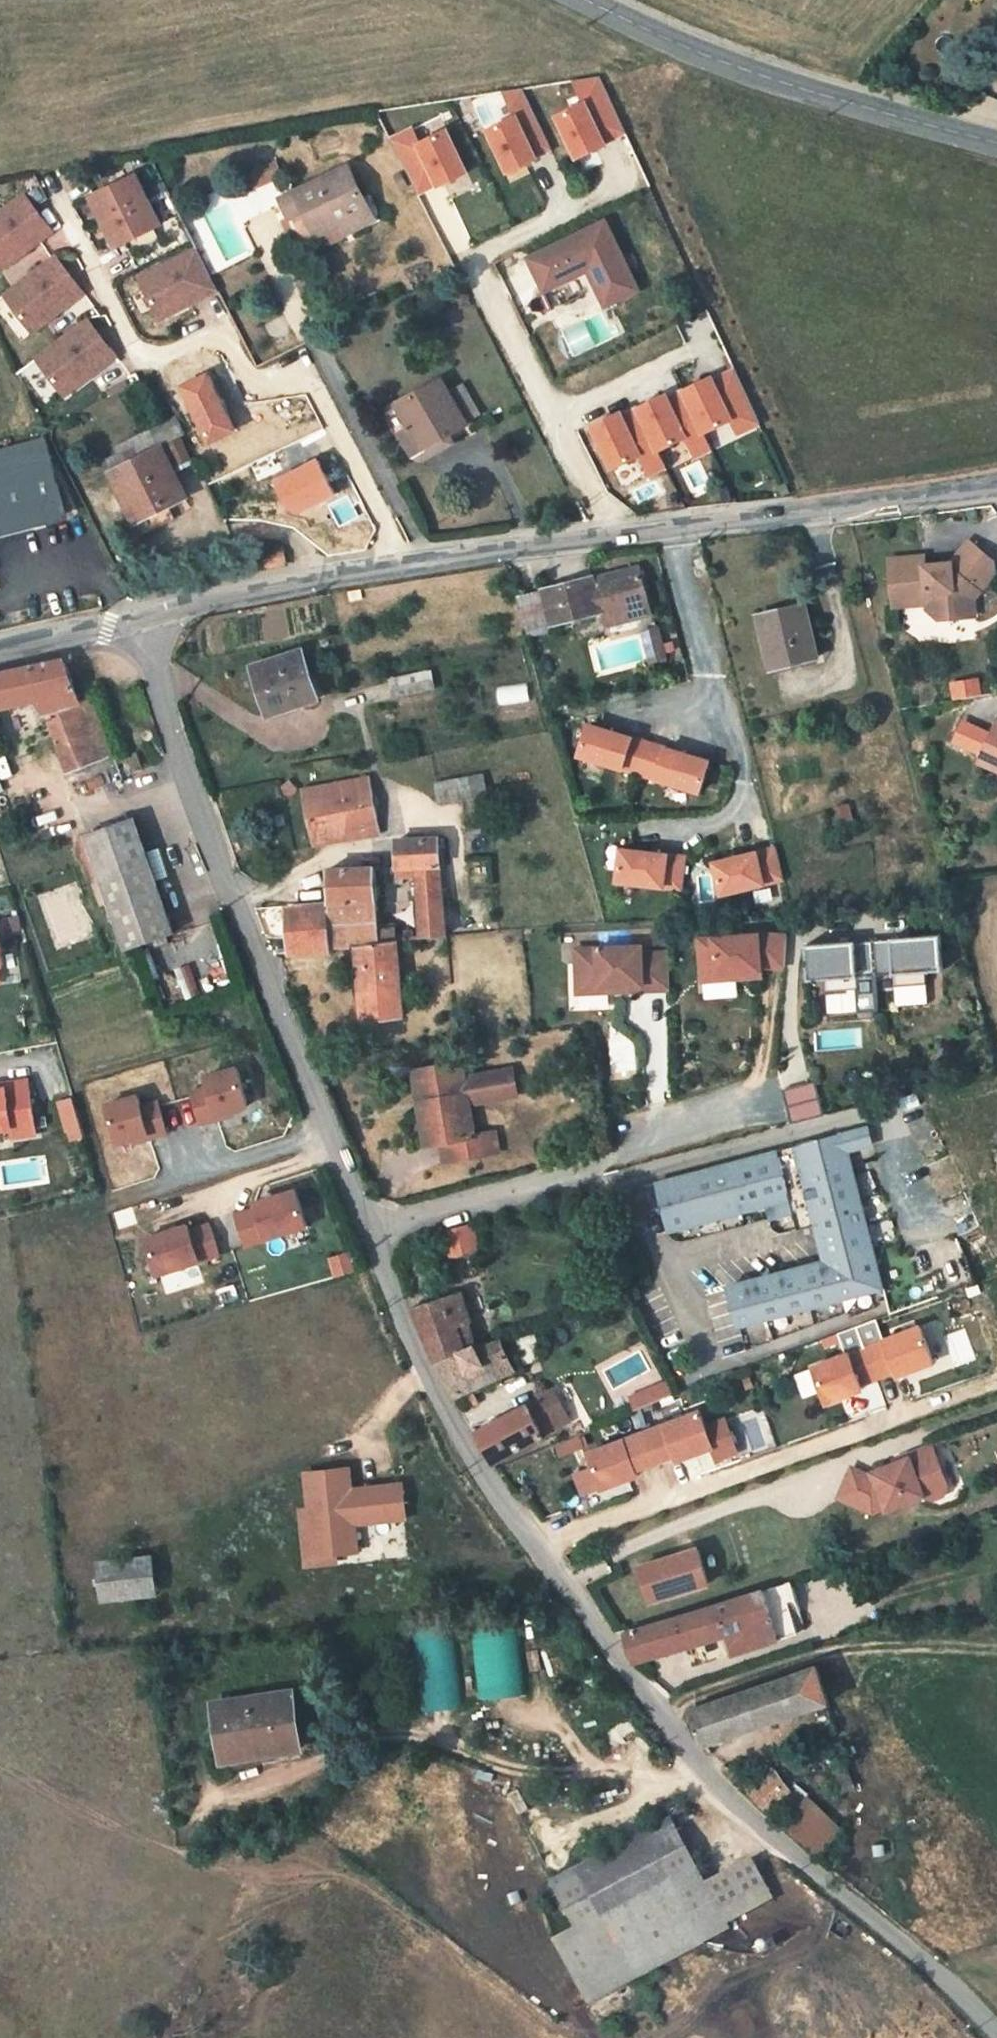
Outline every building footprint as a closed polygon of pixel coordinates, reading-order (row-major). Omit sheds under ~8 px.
[(571,81),(581,102),(553,116),(574,161),(627,135),(598,77),(571,81)] [(505,175),(552,152),(521,90),(502,92),(514,117),(484,132),(505,175)] [(444,129),(419,142),(412,128),(390,139),(417,195),(465,172),(444,129)] [(260,167),(266,180),(284,172),(288,182),(296,179),(285,156),(260,167)] [(305,231),(312,227),(347,212),(355,230),(382,217),(358,162),(293,191),(300,208),(295,210),(305,231)] [(147,199),(135,174),(90,195),(101,220),(113,245),(158,224),(147,199)] [(30,193),(0,214),(0,263),(3,267),(56,231),(30,193)] [(355,230),(347,212),(312,227),(315,235),(327,230),(331,240),(355,230)] [(530,263),(546,300),(593,278),(607,311),(645,294),(616,224),(530,263)] [(149,321),(207,294),(188,252),(130,279),(149,321)] [(84,297),(58,259),(5,294),(31,333),(84,297)] [(112,362),(86,324),(33,360),(59,398),(112,362)] [(665,469),(657,452),(682,440),(692,460),(710,452),(701,435),(729,422),(736,436),(759,425),(732,369),(712,379),(710,376),(695,383),(665,397),(663,395),(650,401),(620,415),(619,412),(605,419),(588,426),(609,471),(638,458),(647,478),(665,469)] [(207,373),(179,387),(206,444),(234,431),(207,373)] [(448,395),(440,378),(395,399),(393,395),(381,401),(393,429),(396,428),(396,427),(405,423),(417,448),(446,435),(464,427),(462,424),(448,395)] [(467,387),(448,395),(462,424),(480,417),(467,387)] [(407,453),(417,448),(405,423),(396,427),(407,453)] [(48,436),(0,448),(0,517),(42,506),(45,516),(67,511),(48,436)] [(184,501),(160,455),(111,478),(137,524),(184,501)] [(314,459),(273,481),(291,515),(332,494),(314,459)] [(990,562),(965,542),(948,564),(922,567),(922,558),(888,562),(893,608),(926,604),(927,612),(936,620),(963,617),(961,600),(971,599),(991,574),(990,562)] [(258,574),(276,572),(275,559),(256,562),(258,574)] [(639,572),(618,577),(617,574),(598,579),(597,577),(522,598),(530,631),(607,611),(609,621),(648,610),(639,572)] [(971,599),(961,600),(963,617),(973,615),(971,599)] [(810,658),(800,607),(757,616),(767,667),(810,658)] [(656,630),(644,633),(652,662),(665,659),(656,630)] [(10,672),(20,706),(36,702),(67,780),(113,762),(89,704),(80,708),(58,658),(10,672)] [(254,724),(302,709),(286,661),(239,675),(254,724)] [(390,678),(394,697),(435,687),(431,668),(390,678)] [(0,675),(0,713),(20,706),(10,672),(0,675)] [(978,679),(951,683),(952,698),(980,694),(978,679)] [(993,735),(967,723),(956,747),(982,759),(993,735)] [(697,797),(708,761),(587,724),(576,759),(697,797)] [(993,735),(982,759),(979,763),(996,771),(996,726),(993,735)] [(484,771),(434,781),(439,804),(489,794),(484,771)] [(363,794),(300,806),(311,863),(321,861),(376,851),(373,835),(363,794)] [(462,804),(434,808),(438,825),(466,821),(462,804)] [(121,954),(168,938),(137,821),(87,834),(100,881),(92,884),(97,904),(105,902),(121,954)] [(466,821),(438,825),(438,830),(466,825),(466,821)] [(782,883),(773,847),(710,862),(718,897),(782,883)] [(679,892),(683,856),(618,849),(614,885),(679,892)] [(395,891),(408,889),(414,889),(412,863),(393,864),(395,891)] [(412,863),(414,889),(435,889),(433,863),(412,863)] [(408,889),(411,964),(439,963),(435,889),(414,889),(408,889)] [(320,927),(322,966),(350,966),(368,966),(368,945),(368,891),(318,891),(320,923),(320,927)] [(295,967),(294,927),(280,927),(281,968),(295,967)] [(320,927),(294,927),(295,967),(322,966),(320,927)] [(784,936),(756,934),(697,939),(701,984),(760,979),(759,968),(783,969),(784,936)] [(809,981),(824,980),(827,1015),(857,1013),(854,978),(894,975),(897,1006),(927,1003),(925,973),(939,972),(936,939),(806,948),(809,981)] [(368,966),(350,966),(354,1015),(345,1016),(347,1043),(387,1040),(382,967),(380,945),(368,945),(368,966)] [(574,950),(576,994),(666,990),(665,952),(640,953),(640,947),(574,950)] [(411,1070),(417,1103),(428,1101),(436,1141),(440,1141),(444,1163),(497,1150),(493,1129),(473,1134),(466,1103),(494,1097),(488,1070),(460,1076),(457,1061),(411,1070)] [(508,1065),(488,1070),(494,1097),(514,1093),(508,1065)] [(204,1078),(207,1089),(191,1093),(201,1124),(245,1111),(233,1069),(204,1078)] [(7,1132),(7,1137),(34,1133),(26,1080),(0,1084),(0,1087),(0,1089),(0,1133),(7,1132)] [(786,1106),(790,1123),(820,1116),(813,1086),(783,1094),(786,1106)] [(157,1101),(141,1105),(139,1097),(105,1106),(116,1147),(166,1133),(157,1101)] [(424,1143),(436,1141),(428,1101),(417,1103),(424,1143)] [(840,1131),(845,1149),(869,1141),(864,1124),(840,1131)] [(800,1178),(813,1223),(824,1262),(729,1291),(739,1325),(883,1283),(845,1149),(840,1131),(839,1130),(653,1183),(668,1233),(758,1206),(763,1220),(791,1212),(786,1198),(790,1197),(786,1182),(800,1178)] [(786,1198),(791,1212),(796,1228),(813,1223),(800,1178),(786,1182),(790,1197),(786,1198)] [(244,1247),(264,1240),(264,1241),(304,1227),(292,1192),(252,1205),(253,1209),(233,1216),(244,1247)] [(207,1225),(185,1232),(183,1226),(144,1239),(156,1278),(196,1265),(195,1263),(217,1256),(207,1225)] [(487,1261),(477,1233),(448,1242),(457,1271),(487,1261)] [(462,1402),(528,1364),(529,1363),(511,1330),(490,1340),(478,1348),(465,1327),(478,1319),(465,1294),(413,1316),(420,1332),(430,1350),(437,1364),(447,1382),(462,1402)] [(478,1348),(490,1340),(478,1319),(465,1327),(478,1348)] [(917,1327),(882,1341),(874,1321),(837,1335),(844,1355),(809,1368),(824,1407),(860,1393),(858,1386),(894,1373),(896,1377),(931,1364),(917,1327)] [(555,1340),(548,1326),(530,1333),(538,1356),(554,1350),(551,1342),(555,1340)] [(665,1382),(629,1397),(635,1410),(671,1395),(665,1382)] [(538,1397),(543,1406),(539,1408),(546,1423),(566,1412),(553,1389),(538,1397)] [(476,1434),(496,1462),(550,1431),(546,1423),(539,1408),(543,1406),(538,1397),(476,1434)] [(586,1453),(591,1468),(573,1475),(580,1496),(600,1488),(601,1490),(635,1477),(634,1473),(673,1458),(674,1462),(709,1448),(715,1462),(737,1454),(723,1419),(702,1427),(696,1411),(586,1453)] [(570,1419),(566,1412),(546,1423),(550,1431),(570,1419)] [(578,1437),(556,1446),(560,1456),(582,1447),(578,1437)] [(871,1480),(851,1472),(839,1501),(873,1516),(886,1510),(888,1514),(925,1498),(934,1503),(943,1498),(948,1488),(932,1449),(908,1459),(909,1461),(873,1476),(874,1479),(871,1480)] [(356,1489),(354,1468),(303,1473),(307,1508),(299,1508),(307,1571),(363,1567),(359,1528),(410,1523),(404,1483),(356,1489)] [(695,1549),(637,1569),(649,1606),(707,1586),(695,1549)] [(146,1577),(87,1582),(90,1622),(149,1616),(146,1577)] [(784,1583),(623,1635),(632,1663),(723,1632),(731,1652),(801,1628),(784,1583)] [(515,1630),(473,1632),(477,1699),(519,1696),(515,1630)] [(697,1745),(823,1705),(810,1667),(684,1704),(696,1743),(697,1745)] [(252,1751),(296,1745),(287,1686),(211,1696),(217,1739),(250,1735),(252,1751)] [(250,1735),(217,1739),(218,1756),(252,1751),(250,1735)] [(824,1759),(839,1785),(850,1777),(834,1753),(824,1759)] [(748,1785),(774,1810),(791,1795),(764,1768),(748,1785)] [(818,1854),(840,1830),(803,1796),(781,1818),(818,1854)] [(731,1933),(671,1824),(563,1884),(589,1930),(566,1942),(601,2006),(624,1993),(731,1933)]
